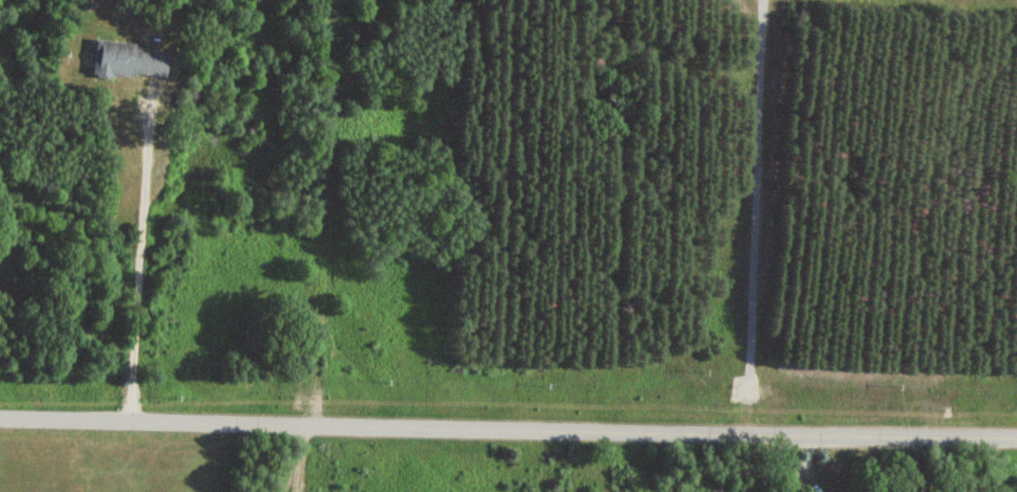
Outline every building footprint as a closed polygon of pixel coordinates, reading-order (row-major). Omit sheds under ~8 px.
[(164,79),(167,52),(95,43),(91,76),(131,81),(132,75),(164,79)]
